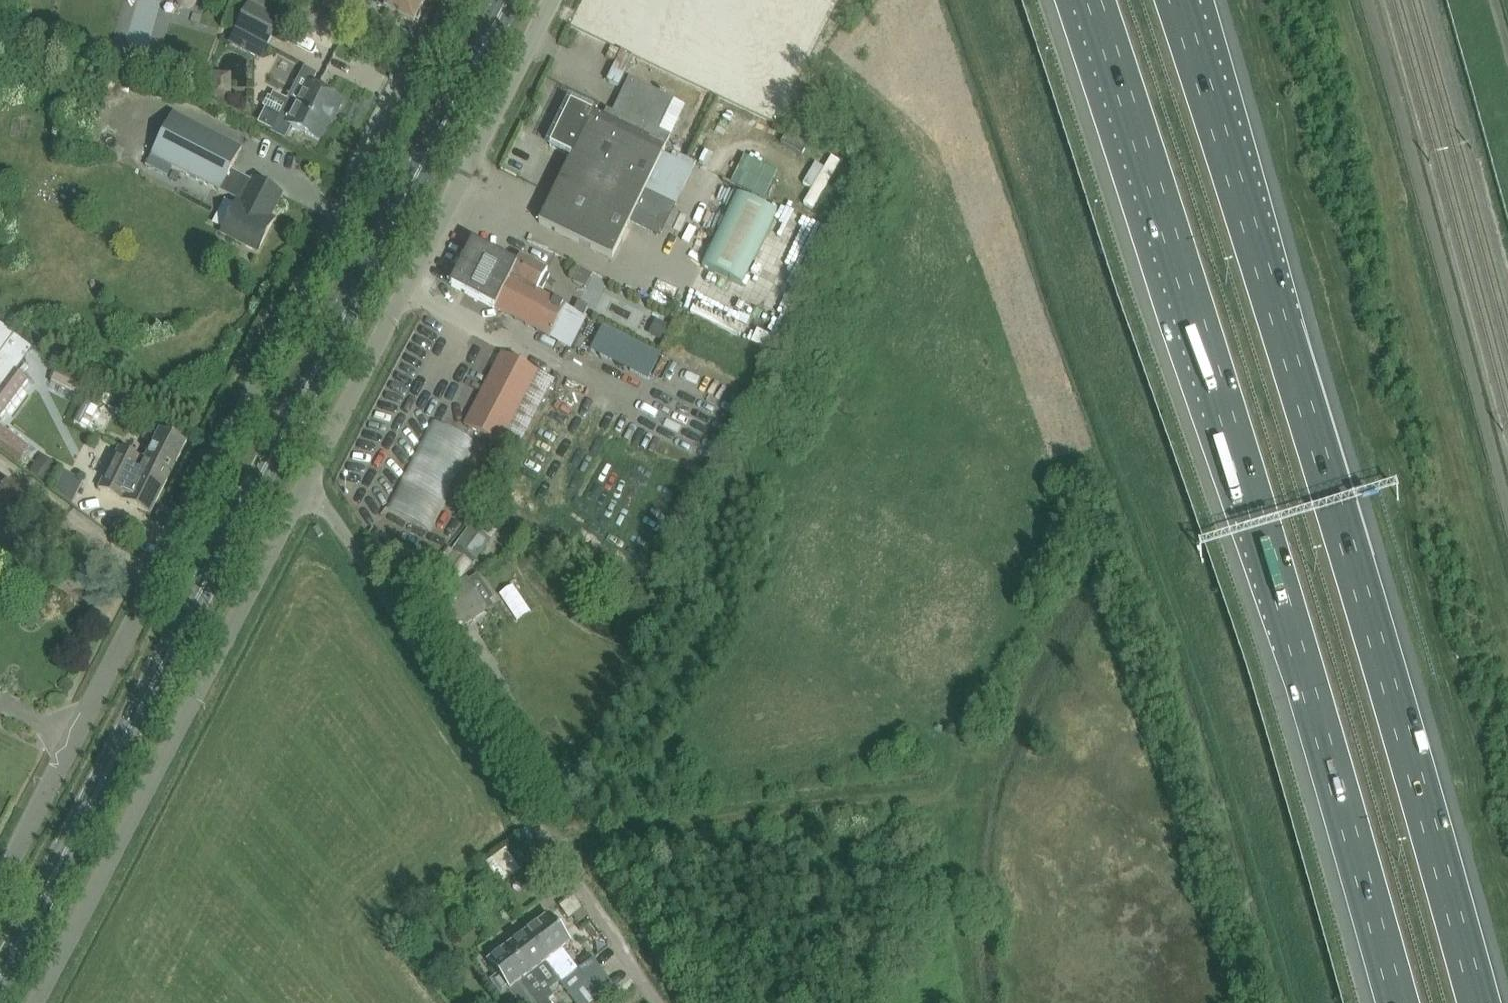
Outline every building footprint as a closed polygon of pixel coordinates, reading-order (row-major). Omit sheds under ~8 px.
[(161,59),(174,0),(143,0),(131,52),(161,59)] [(282,8),(267,0),(252,0),(250,3),(277,17),(282,8)] [(354,22),(361,7),(344,0),(302,0),(354,22)] [(378,5),(413,23),(414,22),(418,21),(422,15),(419,11),(423,3),(418,0),(381,0),(378,5)] [(249,6),(236,31),(266,47),(279,22),(249,6)] [(103,46),(102,47),(102,48),(102,50),(102,51),(102,52),(102,53),(103,54),(104,55),(104,56),(106,56),(107,57),(108,57),(109,57),(110,57),(111,56),(112,55),(113,54),(114,53),(114,52),(115,51),(115,50),(115,49),(114,48),(113,47),(113,46),(112,45),(111,44),(110,44),(108,44),(107,44),(106,44),(105,45),(104,45),(103,46)] [(621,50),(606,81),(618,87),(633,56),(621,50)] [(672,99),(629,78),(623,88),(632,92),(616,125),(570,103),(549,146),(571,156),(539,223),(610,257),(671,136),(657,129),(672,99)] [(288,98),(287,100),(274,93),(271,98),(268,97),(263,107),(266,108),(258,123),(272,130),(270,132),(285,140),(292,126),(318,140),(332,114),(334,115),(342,101),(307,82),(296,103),(288,98)] [(173,113),(151,156),(220,191),(222,188),(243,199),(241,202),(238,201),(221,232),(258,251),(274,219),(270,217),(281,194),(253,179),(252,181),(231,170),(242,149),(173,113)] [(682,147),(680,162),(693,164),(696,149),(682,147)] [(578,301),(574,309),(537,290),(539,287),(542,289),(549,275),(546,273),(547,269),(520,256),(515,265),(472,242),(450,285),(568,345),(588,306),(578,301)] [(15,371),(32,349),(0,325),(0,391),(15,371)] [(655,338),(666,346),(675,333),(664,325),(655,338)] [(500,444),(537,371),(502,353),(465,426),(500,444)] [(51,383),(77,395),(83,382),(57,369),(51,383)] [(0,391),(0,417),(28,380),(15,371),(0,391)] [(9,428),(41,390),(31,381),(0,418),(0,420),(9,428)] [(475,443),(431,420),(386,508),(430,530),(475,443)] [(20,465),(30,450),(0,428),(0,451),(20,465)] [(138,455),(137,458),(119,449),(99,489),(150,515),(187,443),(159,429),(144,458),(138,455)] [(39,479),(55,488),(66,470),(50,460),(39,479)] [(73,476),(62,497),(80,506),(91,486),(73,476)] [(11,527),(22,513),(0,497),(0,519),(11,527)] [(437,597),(438,599),(430,605),(431,606),(430,609),(432,613),(436,614),(440,620),(439,623),(443,628),(446,629),(447,630),(461,620),(465,626),(494,607),(490,601),(493,599),(478,574),(468,580),(466,578),(462,581),(491,540),(471,526),(453,551),(449,548),(437,565),(441,568),(439,573),(456,584),(437,597)] [(548,915),(523,934),(546,963),(554,957),(556,961),(565,954),(562,950),(570,945),(548,915)] [(523,934),(506,947),(528,976),(522,981),(529,990),(538,1002),(551,1002),(549,1001),(554,996),(547,987),(558,979),(546,963),(523,934)] [(506,947),(487,961),(497,974),(490,979),(502,995),(509,989),(519,1002),(538,1002),(529,990),(522,981),(528,976),(506,947)] [(569,993),(601,969),(593,959),(561,983),(569,993)] [(576,1002),(608,979),(601,969),(569,993),(576,1002)] [(616,989),(608,979),(576,1002),(597,1002),(616,989)]
